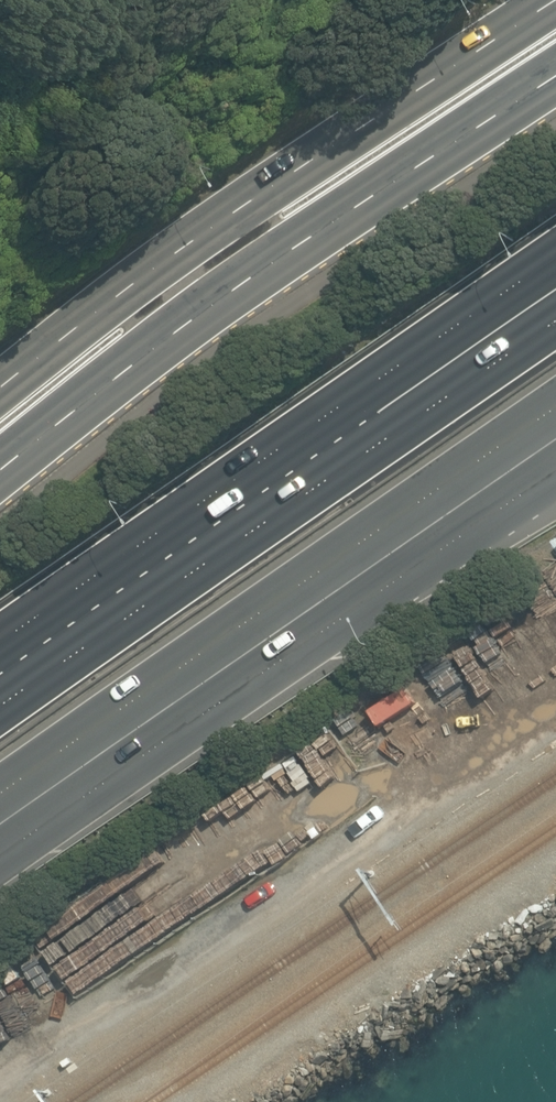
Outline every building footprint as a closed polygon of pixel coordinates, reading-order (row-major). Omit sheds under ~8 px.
[(1,974),(9,987),(22,978),(14,966),(1,974)]
